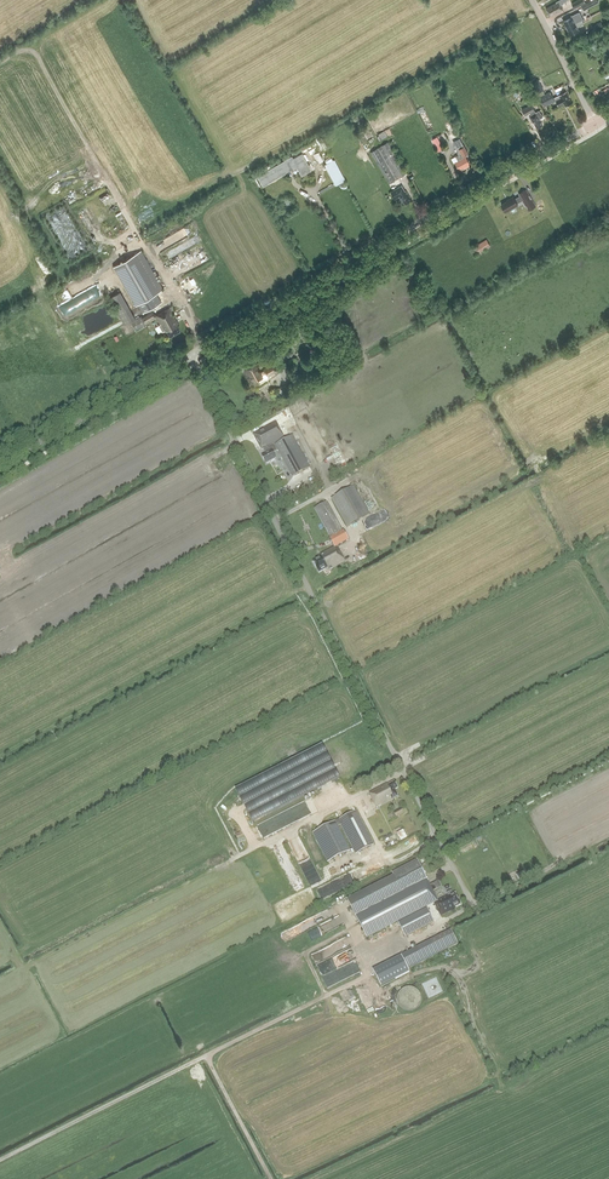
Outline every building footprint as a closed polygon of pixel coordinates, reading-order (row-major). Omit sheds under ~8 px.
[(589,1),(590,0),(579,0),(572,4),(574,8),(589,1)] [(598,3),(597,0),(592,0),(581,6),(584,11),(598,3)] [(558,2),(546,8),(550,16),(563,9),(558,2)] [(572,17),(563,21),(567,28),(573,25),(582,20),(583,20),(579,12),(571,15),(572,17)] [(573,25),(567,28),(570,34),(579,30),(577,27),(581,26),(580,24),(591,19),(590,16),(583,20),(582,20),(573,25)] [(595,31),(603,27),(601,22),(592,26),(595,31)] [(544,89),(539,79),(533,82),(538,92),(543,90),(544,89)] [(570,99),(566,92),(554,98),(550,91),(545,94),(540,96),(545,106),(556,101),(559,105),(564,103),(566,106),(571,103),(569,99),(570,99)] [(536,112),(532,104),(522,109),(525,115),(530,113),(531,115),(529,116),(533,122),(537,128),(543,124),(540,120),(543,117),(539,111),(536,112)] [(455,128),(449,131),(454,139),(459,136),(455,128)] [(387,136),(384,131),(378,134),(379,136),(377,137),(379,141),(387,136)] [(443,148),(437,137),(431,140),(437,151),(443,148)] [(468,153),(464,146),(461,141),(454,144),(458,151),(457,153),(458,153),(459,155),(456,156),(458,161),(455,163),(459,170),(465,166),(466,167),(470,165),(466,157),(465,157),(465,155),(468,153)] [(370,152),(389,184),(406,173),(387,142),(370,152)] [(301,175),(311,170),(302,154),(293,159),(292,157),(258,176),(263,185),(292,168),(293,170),(297,167),(301,175)] [(334,159),(325,164),(336,186),(343,181),(345,180),(346,180),(334,159)] [(408,199),(410,198),(406,191),(405,192),(402,186),(402,185),(391,192),(395,199),(396,199),(395,198),(399,196),(403,202),(404,202),(405,203),(410,201),(408,199)] [(528,210),(536,206),(526,190),(519,194),(520,196),(515,199),(513,196),(509,199),(509,200),(501,204),(506,212),(518,205),(517,203),(522,200),(528,210)] [(475,255),(491,246),(487,239),(471,248),(475,255)] [(114,268),(135,306),(138,304),(143,313),(161,303),(156,294),(163,290),(144,257),(141,252),(114,268)] [(120,292),(109,298),(124,324),(135,318),(120,292)] [(141,316),(131,321),(135,329),(156,318),(165,332),(166,331),(170,337),(180,331),(177,325),(178,324),(169,308),(155,316),(152,309),(140,316),(141,316)] [(267,376),(277,371),(273,364),(263,369),(264,370),(259,373),(255,364),(245,369),(250,378),(251,377),(253,382),(262,377),(261,376),(266,374),(267,376)] [(284,437),(276,421),(253,434),(262,450),(263,449),(266,455),(263,457),(266,464),(276,458),(272,451),(276,449),(273,444),(278,441),(278,442),(275,444),(293,477),(310,467),(293,435),(281,441),(281,439),(284,437)] [(348,527),(370,514),(354,485),(331,498),(348,527)] [(337,546),(349,539),(344,530),(343,531),(326,501),(314,508),(331,537),(330,538),(335,547),(319,556),(320,557),(313,561),(316,567),(319,572),(327,568),(329,570),(345,561),(337,546)] [(340,778),(322,744),(236,789),(253,823),(340,778)] [(388,785),(387,783),(370,792),(377,807),(393,799),(399,796),(395,789),(398,787),(395,781),(388,785)] [(404,812),(402,808),(394,812),(396,817),(404,812)] [(341,824),(356,853),(374,844),(356,810),(313,833),(328,861),(350,850),(338,826),(341,824)] [(404,830),(397,833),(401,840),(407,837),(404,830)] [(298,860),(309,884),(321,879),(309,854),(298,860)] [(394,875),(347,899),(357,919),(366,936),(423,906),(424,907),(425,907),(425,908),(398,922),(405,936),(434,921),(427,906),(434,902),(441,916),(455,908),(454,907),(461,904),(456,893),(453,894),(453,892),(452,890),(447,893),(448,895),(438,900),(433,890),(441,887),(438,881),(430,885),(428,880),(417,859),(392,872),(394,875)] [(519,880),(526,877),(526,876),(523,871),(516,875),(519,880)] [(341,880),(319,890),(322,897),(344,888),(341,880)] [(303,930),(298,924),(286,934),(291,940),(303,930)] [(458,943),(451,930),(401,955),(408,969),(458,943)] [(334,956),(317,964),(327,987),(331,987),(343,981),(345,981),(361,974),(359,970),(359,967),(355,969),(352,962),(353,974),(351,969),(347,969),(347,975),(343,975),(341,971),(340,966),(348,963),(342,951),(332,956),(334,956)] [(381,986),(410,972),(408,969),(401,955),(373,970),(381,986)] [(347,991),(350,999),(355,996),(352,990),(351,990),(351,989),(347,991)]
